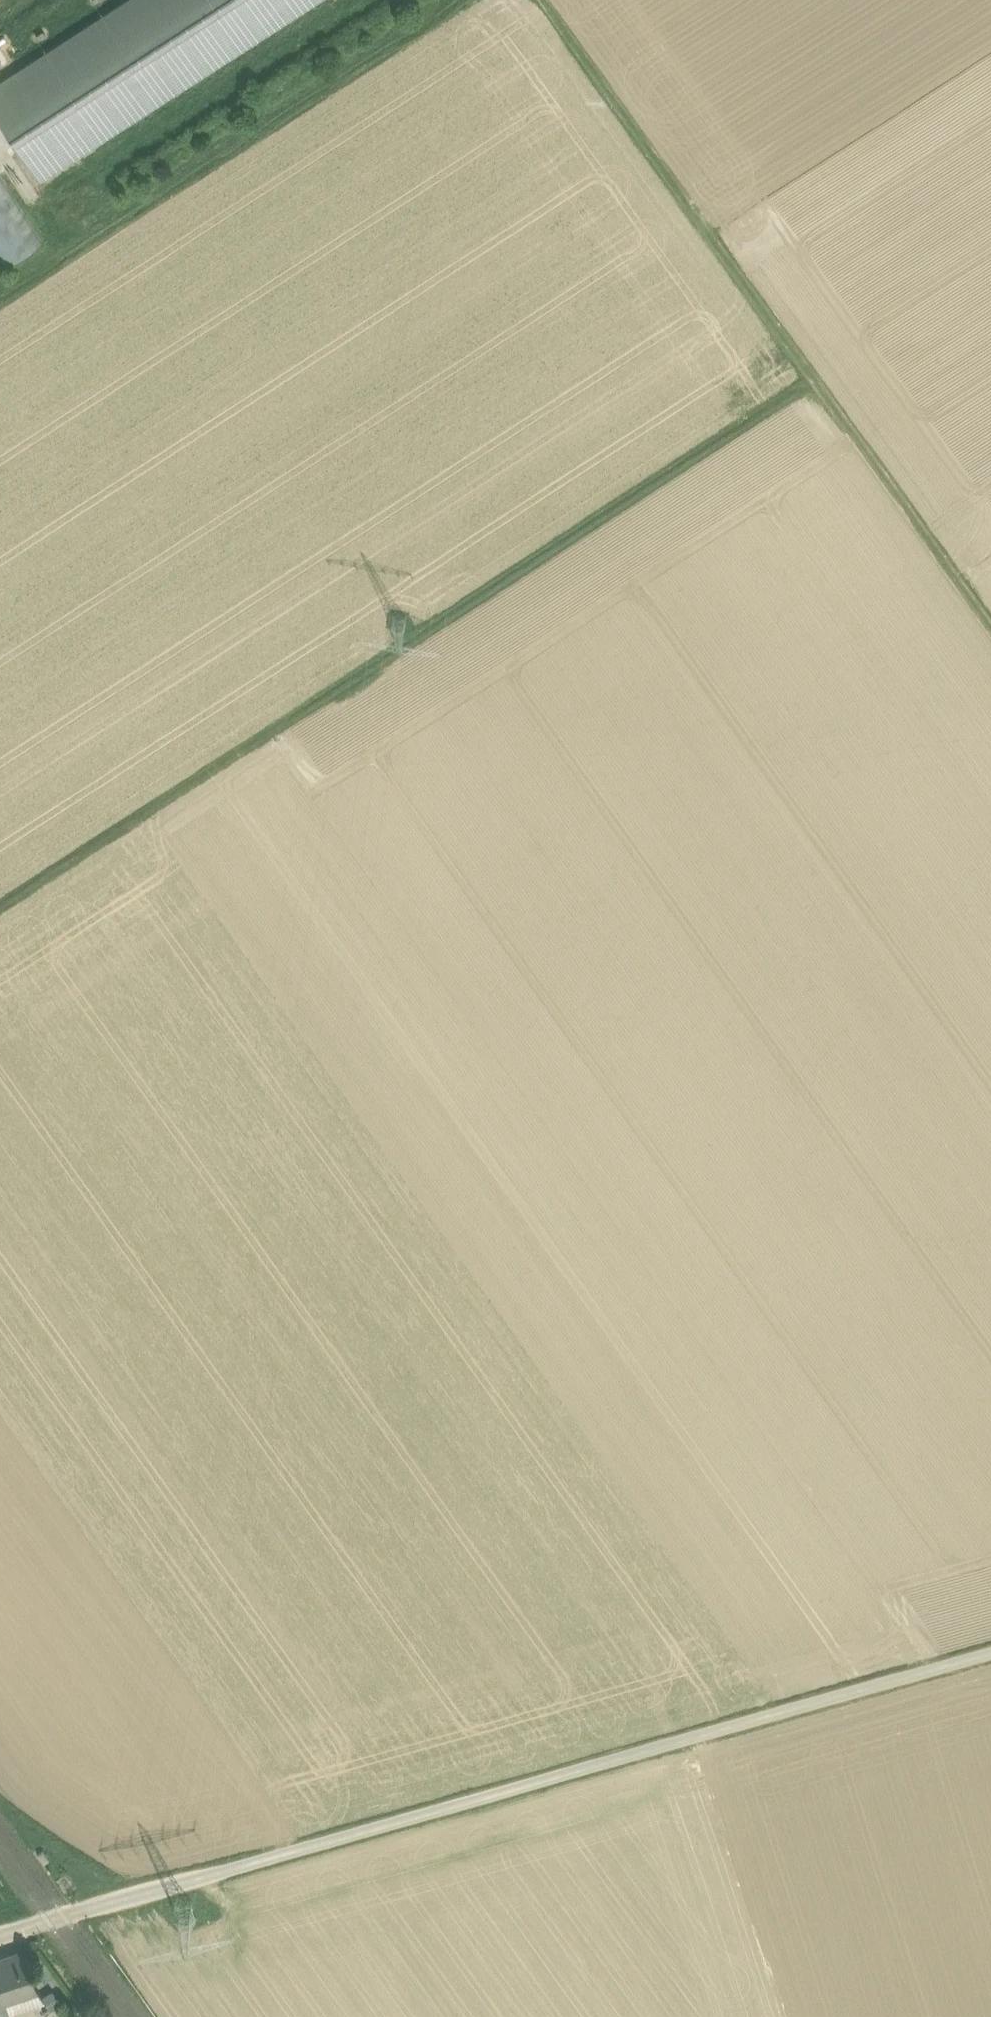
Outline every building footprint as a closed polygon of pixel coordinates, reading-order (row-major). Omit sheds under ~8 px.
[(0,83),(0,121),(39,181),(319,0),(128,0),(0,83)] [(6,265),(40,242),(0,182),(0,256),(6,265)] [(44,1853),(37,1857),(43,1866),(49,1862),(44,1853)] [(5,1956),(7,1962),(0,1965),(0,1984),(1,1986),(4,1998),(5,1997),(38,1986),(25,1949),(5,1956)] [(0,1987),(0,2016),(12,2016),(5,1997),(4,1998),(1,1986),(0,1987)] [(53,1989),(43,1996),(51,2007),(60,2000),(53,1989)] [(43,2011),(47,2016),(57,2016),(67,2011),(60,2001),(60,2000),(51,2007),(43,2011)]
